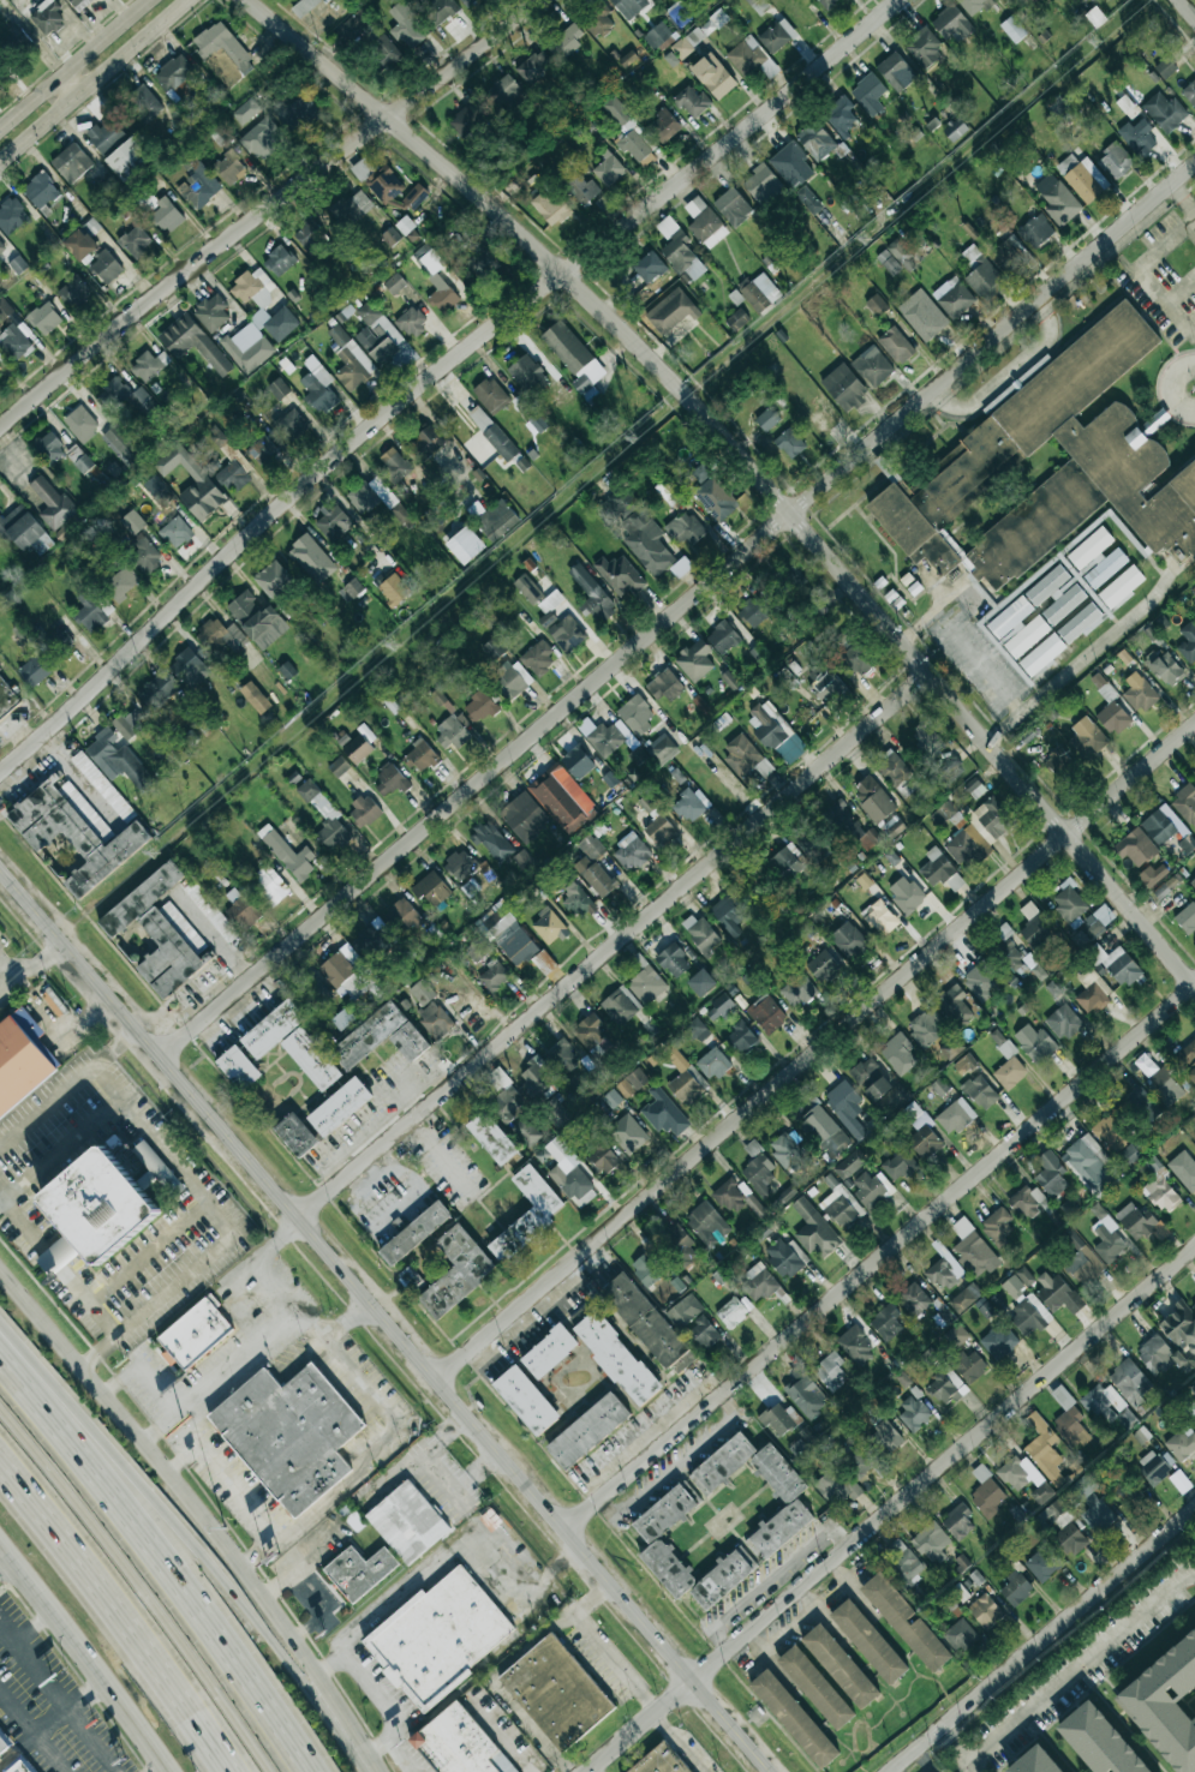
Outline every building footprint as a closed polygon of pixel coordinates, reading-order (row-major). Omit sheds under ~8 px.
[(46,37),(64,21),(56,12),(61,8),(54,0),(46,0),(28,16),(46,37)] [(79,13),(93,0),(67,0),(79,13)] [(299,19),(321,1),(320,0),(301,0),(290,9),(299,19)] [(404,0),(402,0),(388,11),(398,24),(390,30),(407,52),(430,34),(404,0)] [(437,27),(459,8),(451,0),(434,0),(422,11),(437,27)] [(648,4),(645,0),(609,0),(626,21),(648,4)] [(771,7),(765,0),(745,0),(759,17),(771,7)] [(839,0),(816,0),(827,12),(839,0)] [(992,0),(957,0),(972,19),(993,2),(992,0)] [(965,38),(975,29),(951,2),(929,23),(945,40),(957,29),(965,38)] [(582,21),(598,40),(617,25),(600,5),(582,21)] [(372,18),(361,6),(333,33),(344,45),(372,18)] [(1095,29),(1106,21),(1096,6),(1085,14),(1095,29)] [(680,60),(729,19),(720,8),(670,49),(680,60)] [(999,25),(1014,44),(1026,34),(1012,15),(999,25)] [(772,56),(797,35),(783,17),(757,38),(772,56)] [(191,42),(205,59),(220,47),(243,76),(256,65),(218,20),(191,42)] [(586,36),(573,22),(546,47),(560,61),(586,36)] [(652,49),(673,37),(664,22),(643,34),(652,49)] [(941,44),(926,27),(904,46),(925,70),(941,56),(935,50),(941,44)] [(368,46),(386,70),(403,57),(385,33),(368,46)] [(769,59),(751,34),(724,54),(742,79),(769,59)] [(516,70),(529,86),(553,65),(539,49),(516,70)] [(737,86),(712,51),(690,67),(715,101),(737,86)] [(875,68),(899,94),(918,77),(895,51),(875,68)] [(167,93),(195,72),(180,54),(152,75),(167,93)] [(1153,68),(1164,80),(1177,68),(1166,56),(1153,68)] [(769,80),(780,71),(770,58),(759,67),(769,80)] [(849,92),(872,118),(883,108),(876,99),(887,90),(871,72),(849,92)] [(486,91),(502,110),(523,92),(507,73),(486,91)] [(1180,91),(1194,110),(1194,79),(1180,91)] [(143,125),(163,110),(143,83),(123,97),(143,125)] [(673,99),(693,121),(710,105),(690,83),(673,99)] [(1167,134),(1189,114),(1173,97),(1168,102),(1158,91),(1141,107),(1167,134)] [(295,131),(319,112),(304,93),(280,112),(295,131)] [(821,115),(845,140),(851,134),(847,130),(857,120),(849,111),(854,106),(843,94),(821,115)] [(601,106),(627,134),(617,143),(642,169),(655,158),(649,152),(658,145),(613,96),(601,106)] [(245,122),(262,110),(253,97),(236,108),(245,122)] [(448,117),(458,137),(482,126),(473,106),(448,117)] [(655,115),(658,119),(648,127),(662,144),(682,128),(664,107),(655,115)] [(95,124),(84,134),(103,155),(126,134),(111,117),(99,128),(95,124)] [(942,130),(952,143),(969,130),(958,117),(942,130)] [(1115,132),(1140,159),(1157,143),(1147,133),(1152,128),(1143,118),(1132,127),(1127,122),(1115,132)] [(819,163),(838,145),(813,120),(795,137),(819,163)] [(240,142),(258,162),(278,145),(260,125),(240,142)] [(124,183),(153,155),(133,134),(104,161),(124,183)] [(50,162),(69,185),(93,165),(74,142),(50,162)] [(793,191),(815,172),(791,142),(768,160),(793,191)] [(1135,165),(1118,142),(1095,158),(1113,181),(1135,165)] [(247,175),(234,151),(212,162),(225,187),(247,175)] [(606,188),(626,173),(613,154),(592,169),(606,188)] [(1088,156),(1078,163),(1072,154),(1057,164),(1083,204),(1109,188),(1088,156)] [(376,173),(364,157),(351,166),(381,207),(405,189),(387,165),(376,173)] [(177,190),(197,211),(223,188),(200,163),(184,178),(186,181),(177,190)] [(760,205),(783,186),(763,163),(740,182),(760,205)] [(582,206),(601,191),(591,178),(587,181),(578,170),(563,183),(582,206)] [(60,192),(40,171),(21,190),(40,210),(60,192)] [(1083,208),(1050,171),(1033,187),(1049,205),(1043,209),(1060,228),(1083,208)] [(429,194),(418,183),(401,201),(413,212),(429,194)] [(821,205),(804,185),(795,194),(812,213),(821,205)] [(732,228),(753,213),(734,186),(713,202),(732,228)] [(328,212),(343,230),(373,206),(358,188),(328,212)] [(530,202),(552,228),(572,212),(554,190),(543,199),(539,194),(530,202)] [(155,202),(159,208),(149,215),(162,235),(184,221),(166,195),(155,202)] [(683,207),(694,221),(687,227),(707,250),(729,233),(698,195),(683,207)] [(12,196),(0,207),(0,228),(8,238),(31,218),(12,196)] [(1055,234),(1041,213),(1017,229),(1031,250),(1055,234)] [(689,241),(669,215),(655,225),(669,243),(659,251),(679,276),(685,271),(693,281),(707,270),(685,244),(689,241)] [(405,236),(415,226),(406,216),(395,226),(405,236)] [(314,220),(292,233),(306,256),(328,243),(314,220)] [(116,239),(134,259),(153,242),(135,222),(116,239)] [(63,242),(80,262),(97,247),(80,227),(63,242)] [(989,254),(1011,278),(1033,258),(1011,234),(989,254)] [(903,267),(908,272),(918,263),(896,238),(875,258),(892,277),(903,267)] [(411,256),(430,277),(445,264),(425,242),(411,256)] [(277,278),(296,261),(281,244),(262,261),(277,278)] [(973,270),(963,279),(988,306),(1010,287),(972,244),(960,255),(973,270)] [(466,263),(479,281),(500,266),(487,248),(466,263)] [(124,270),(105,250),(88,266),(106,286),(124,270)] [(664,264),(650,251),(618,287),(632,300),(664,264)] [(17,275),(27,267),(19,255),(8,263),(17,275)] [(300,324),(285,306),(270,318),(263,309),(274,301),(267,293),(274,287),(257,265),(229,288),(242,305),(251,298),(260,310),(252,316),(275,344),(300,324)] [(738,292),(759,314),(782,294),(761,271),(738,292)] [(383,284),(393,296),(407,284),(396,272),(383,284)] [(437,288),(426,300),(443,315),(460,297),(435,274),(429,281),(437,288)] [(70,308),(91,293),(78,275),(57,290),(70,308)] [(934,298),(952,320),(975,301),(958,279),(934,298)] [(697,310),(680,287),(645,313),(662,337),(697,310)] [(949,324),(922,288),(896,306),(924,343),(949,324)] [(232,317),(215,294),(192,311),(209,334),(232,317)] [(878,318),(889,307),(876,294),(864,304),(878,318)] [(1147,501),(1194,459),(1194,551),(1181,563),(1165,545),(1157,552),(1109,498),(1017,577),(1014,575),(996,591),(966,553),(975,545),(972,541),(1074,457),(1052,433),(937,531),(962,561),(943,576),(925,556),(915,563),(865,503),(900,474),(906,481),(1125,295),(1161,339),(1075,417),(1085,427),(1115,400),(1128,406),(1134,413),(1137,425),(1147,437),(1159,443),(1166,451),(1170,465),(1139,491),(1147,501)] [(1,296),(0,297),(0,323),(14,311),(1,296)] [(378,367),(406,346),(371,299),(355,311),(367,327),(355,336),(378,367)] [(62,323),(49,301),(27,315),(40,337),(62,323)] [(428,323),(413,305),(395,320),(410,338),(428,323)] [(725,320),(734,331),(749,319),(740,308),(725,320)] [(176,360),(193,346),(220,379),(233,369),(186,312),(157,336),(176,360)] [(275,350),(248,320),(220,345),(247,375),(275,350)] [(540,337),(575,376),(594,358),(559,320),(540,337)] [(34,348),(14,323),(0,334),(0,346),(14,363),(34,348)] [(378,368),(336,324),(326,333),(342,350),(336,355),(345,365),(334,375),(351,393),(378,368)] [(916,351),(893,325),(876,340),(899,366),(916,351)] [(895,370),(872,344),(850,363),(873,389),(895,370)] [(162,351),(154,358),(147,351),(129,368),(144,384),(171,360),(162,351)] [(549,384),(529,353),(507,367),(527,399),(549,384)] [(327,386),(334,379),(311,355),(302,363),(310,371),(299,381),(309,392),(305,396),(322,415),(339,400),(327,386)] [(869,395),(844,362),(820,380),(844,413),(869,395)] [(597,395),(585,374),(572,381),(585,402),(597,395)] [(472,391),(492,416),(511,400),(491,376),(472,391)] [(140,386),(131,393),(118,377),(96,395),(111,414),(127,401),(151,430),(167,417),(140,386)] [(278,402),(290,391),(279,377),(266,388),(278,402)] [(548,426),(522,399),(514,406),(540,434),(548,426)] [(467,414),(506,463),(518,454),(479,404),(467,414)] [(62,421),(82,443),(100,427),(80,405),(62,421)] [(290,443),(309,426),(292,407),(272,425),(290,443)] [(781,421),(772,407),(754,418),(763,432),(781,421)] [(1147,437),(1170,417),(1162,408),(1139,428),(1147,437)] [(131,470),(145,455),(114,424),(100,439),(131,470)] [(423,462),(444,442),(429,425),(407,445),(423,462)] [(229,440),(215,426),(206,436),(220,449),(229,440)] [(773,441),(790,460),(806,446),(789,427),(773,441)] [(50,466),(66,452),(50,432),(33,445),(50,466)] [(261,467),(279,451),(263,434),(246,450),(261,467)] [(227,501),(180,442),(152,464),(162,477),(180,463),(195,482),(178,496),(200,523),(227,501)] [(392,486),(412,470),(393,446),(379,458),(386,466),(380,471),(392,486)] [(232,495),(251,479),(234,459),(215,475),(232,495)] [(719,523),(740,504),(702,463),(690,474),(701,485),(692,494),(719,523)] [(53,533),(77,511),(42,473),(28,485),(47,506),(37,515),(53,533)] [(345,496),(362,517),(382,500),(405,529),(414,522),(377,475),(367,483),(364,481),(345,496)] [(678,495),(665,479),(654,488),(668,504),(678,495)] [(654,579),(676,561),(657,538),(663,534),(623,485),(596,508),(621,539),(654,579)] [(476,501),(465,511),(493,543),(520,520),(501,498),(485,512),(476,501)] [(39,556),(54,542),(19,502),(0,518),(0,535),(7,543),(12,539),(23,552),(30,546),(39,556)] [(314,524),(332,544),(354,525),(334,502),(322,513),(324,515),(314,524)] [(666,526),(685,550),(705,533),(686,509),(666,526)] [(131,538),(146,525),(133,510),(118,523),(131,538)] [(175,551),(193,534),(177,515),(158,532),(175,551)] [(485,547),(467,525),(445,543),(463,565),(485,547)] [(1093,559),(1115,543),(1103,527),(1065,554),(1077,571),(1093,559)] [(162,562),(143,532),(124,545),(143,574),(162,562)] [(300,569),(310,561),(314,566),(326,556),(308,533),(286,551),(300,569)] [(1082,575),(1092,589),(1129,562),(1119,548),(1082,575)] [(620,598),(629,590),(634,595),(647,584),(621,554),(609,564),(602,556),(592,565),(620,598)] [(271,599),(293,581),(276,560),(254,578),(271,599)] [(585,617),(592,612),(599,623),(615,613),(582,561),(569,569),(588,599),(577,606),(585,617)] [(141,581),(126,564),(101,586),(116,603),(141,581)] [(789,591),(804,578),(791,564),(777,576),(789,591)] [(1035,607),(1070,577),(1058,564),(1024,595),(1035,607)] [(1146,580),(1132,564),(1097,595),(1111,611),(1146,580)] [(411,592),(394,572),(376,587),(393,607),(411,592)] [(543,596),(525,573),(512,583),(531,606),(543,596)] [(363,590),(354,578),(343,587),(351,599),(363,590)] [(1041,614),(1053,627),(1087,596),(1075,583),(1041,614)] [(116,610),(91,585),(77,598),(83,606),(72,616),(90,635),(116,610)] [(270,605),(263,611),(245,590),(225,609),(263,651),(289,627),(270,605)] [(537,604),(545,615),(538,620),(564,654),(587,637),(569,613),(558,621),(550,611),(564,600),(556,590),(537,604)] [(736,612),(752,630),(773,611),(758,593),(736,612)] [(1051,630),(1037,612),(1036,612),(1023,595),(986,624),(984,620),(983,621),(997,640),(995,641),(1011,661),(1051,630)] [(1105,618),(1090,601),(1056,632),(1068,644),(1082,632),(1085,636),(1105,618)] [(226,629),(215,617),(194,635),(213,657),(226,646),(234,655),(249,642),(233,623),(226,629)] [(741,642),(726,620),(705,634),(719,656),(741,642)] [(1194,663),(1194,624),(1192,620),(1179,629),(1186,641),(1176,648),(1190,667),(1194,663)] [(1143,632),(1152,642),(1158,635),(1148,626),(1143,632)] [(834,637),(843,653),(838,655),(847,672),(856,667),(860,676),(874,669),(851,627),(834,637)] [(1066,647),(1054,633),(1018,662),(1030,677),(1066,647)] [(507,651),(495,636),(480,649),(492,663),(507,651)] [(711,650),(700,637),(674,661),(694,684),(714,666),(705,656),(711,650)] [(557,661),(541,640),(519,657),(536,678),(557,661)] [(749,651),(758,664),(766,658),(757,645),(749,651)] [(168,666),(192,690),(211,671),(187,647),(168,666)] [(1167,689),(1185,676),(1167,651),(1158,657),(1154,651),(1144,658),(1167,689)] [(29,688),(52,674),(39,653),(17,668),(29,688)] [(510,657),(490,676),(512,700),(532,681),(510,657)] [(278,670),(287,681),(297,673),(287,662),(278,670)] [(803,684),(824,705),(845,685),(824,663),(803,684)] [(182,686),(165,668),(136,695),(153,714),(182,686)] [(670,701),(685,690),(668,668),(645,685),(657,701),(666,695),(670,701)] [(740,687),(728,670),(720,676),(732,692),(740,687)] [(1126,680),(1131,686),(1123,694),(1141,715),(1160,698),(1135,671),(1126,680)] [(21,702),(0,676),(0,720),(21,702)] [(271,706),(252,680),(240,689),(259,715),(271,706)] [(461,706),(476,725),(497,708),(482,689),(461,706)] [(658,717),(636,693),(615,712),(636,736),(658,717)] [(710,710),(698,695),(692,700),(703,715),(710,710)] [(1133,720),(1112,699),(1095,716),(1115,737),(1133,720)] [(806,750),(768,701),(744,719),(770,753),(776,748),(788,764),(806,750)] [(125,741),(146,726),(133,708),(112,723),(125,741)] [(449,752),(469,735),(464,728),(469,724),(458,710),(433,731),(449,752)] [(1066,731),(1082,752),(1088,747),(1094,754),(1108,743),(1087,715),(1066,731)] [(627,740),(610,719),(586,738),(603,759),(627,740)] [(911,733),(930,757),(946,744),(926,720),(911,733)] [(379,741),(365,726),(340,749),(354,764),(379,741)] [(83,748),(111,782),(123,772),(140,792),(154,780),(122,742),(121,743),(108,727),(83,748)] [(720,756),(741,779),(764,758),(742,735),(720,756)] [(679,752),(667,736),(647,752),(660,767),(679,752)] [(439,757),(420,738),(402,756),(421,776),(439,757)] [(559,759),(577,781),(594,767),(577,745),(559,759)] [(628,755),(637,766),(648,757),(638,746),(628,755)] [(896,788),(912,773),(891,750),(875,765),(896,788)] [(135,813),(80,751),(70,760),(124,822),(135,813)] [(963,766),(955,755),(940,766),(947,777),(963,766)] [(350,768),(341,756),(327,768),(336,779),(350,768)] [(383,798),(397,787),(402,794),(411,787),(390,760),(376,771),(383,781),(375,787),(383,798)] [(568,833),(597,805),(554,762),(526,790),(568,833)] [(718,776),(731,797),(741,791),(728,770),(718,776)] [(850,790),(878,823),(897,807),(868,774),(850,790)] [(986,790),(975,777),(964,786),(975,800),(986,790)] [(298,787),(324,824),(314,832),(328,852),(350,837),(336,818),(338,817),(310,778),(298,787)] [(78,900),(152,839),(137,820),(115,838),(68,780),(58,789),(50,780),(6,815),(36,853),(62,831),(87,862),(63,882),(78,900)] [(1190,784),(1169,800),(1191,828),(1194,824),(1194,790),(1190,784)] [(690,825),(710,805),(691,786),(671,805),(690,825)] [(523,844),(551,823),(526,790),(498,811),(523,844)] [(382,813),(367,794),(346,810),(361,830),(382,813)] [(988,845),(1015,823),(992,795),(965,816),(970,823),(943,845),(962,869),(990,847),(988,845)] [(657,846),(680,825),(667,812),(663,816),(645,796),(639,802),(643,805),(641,807),(653,820),(643,830),(657,846)] [(854,817),(840,798),(825,810),(839,828),(854,817)] [(1178,832),(1184,839),(1178,843),(1186,855),(1194,848),(1194,843),(1166,803),(1140,823),(1158,847),(1178,832)] [(891,839),(904,825),(892,813),(879,827),(891,839)] [(473,828),(495,865),(512,854),(490,817),(473,828)] [(807,857),(829,840),(814,822),(792,839),(807,857)] [(319,861),(305,846),(295,855),(268,823),(256,834),(297,880),(319,861)] [(1112,848),(1122,859),(1126,855),(1139,869),(1159,851),(1137,826),(1112,848)] [(601,899),(617,885),(595,860),(605,851),(589,833),(576,844),(585,856),(573,866),(601,899)] [(629,874),(652,854),(633,833),(610,853),(629,874)] [(784,882),(808,863),(791,842),(768,861),(784,882)] [(952,893),(965,883),(935,846),(925,854),(930,861),(918,870),(931,887),(941,879),(952,893)] [(442,865),(458,883),(477,865),(461,848),(442,865)] [(96,920),(112,940),(138,919),(160,948),(136,967),(163,1000),(206,966),(196,954),(206,947),(169,900),(158,909),(153,903),(186,877),(172,860),(96,920)] [(1169,872),(1159,861),(1139,878),(1148,889),(1169,872)] [(271,908),(290,892),(267,864),(247,880),(271,908)] [(419,900),(424,896),(434,908),(451,893),(433,870),(410,889),(419,900)] [(742,888),(749,893),(759,880),(752,874),(742,888)] [(872,883),(864,874),(856,880),(865,890),(872,883)] [(886,890),(907,915),(926,899),(905,874),(886,890)] [(239,934),(193,881),(182,890),(228,944),(239,934)] [(563,890),(569,898),(563,903),(578,920),(595,905),(573,881),(563,890)] [(1079,948),(1117,920),(1105,904),(1083,921),(1079,916),(1090,908),(1069,881),(1048,897),(1074,933),(1070,936),(1079,948)] [(1153,891),(1158,899),(1173,889),(1167,881),(1153,891)] [(226,910),(242,932),(261,919),(237,886),(224,895),(232,906),(226,910)] [(742,931),(736,925),(753,909),(733,888),(708,911),(734,939),(742,931)] [(424,921),(403,896),(387,909),(408,934),(424,921)] [(898,926),(882,899),(863,910),(879,937),(898,926)] [(1049,923),(1030,901),(1019,910),(1029,922),(1018,932),(1041,958),(1050,950),(1045,944),(1052,938),(1043,928),(1049,923)] [(1192,901),(1173,918),(1188,936),(1194,930),(1194,904),(1192,901)] [(495,937),(516,921),(502,902),(481,919),(495,937)] [(529,924),(549,948),(569,932),(549,908),(529,924)] [(698,913),(681,927),(705,956),(722,942),(698,913)] [(364,961),(394,941),(380,918),(349,939),(364,961)] [(851,963),(870,945),(847,920),(828,938),(851,963)] [(1013,932),(1004,922),(994,932),(1003,942),(1013,932)] [(539,950),(519,927),(497,945),(517,968),(539,950)] [(484,941),(480,936),(464,949),(475,963),(488,952),(481,944),(484,941)] [(1027,953),(1025,956),(1008,942),(996,957),(1023,978),(1037,961),(1027,953)] [(342,999),(362,983),(354,973),(365,965),(347,943),(317,968),(342,999)] [(692,966),(675,943),(655,956),(673,980),(692,966)] [(1107,955),(1097,943),(1085,953),(1095,966),(1102,961),(1124,989),(1143,974),(1120,945),(1107,955)] [(556,966),(544,949),(531,958),(544,976),(556,966)] [(823,987),(842,969),(824,949),(805,966),(823,987)] [(476,976),(489,993),(510,977),(497,960),(476,976)] [(978,1000),(1001,980),(982,960),(960,980),(978,1000)] [(645,961),(639,966),(643,969),(626,985),(644,1006),(666,986),(645,961)] [(1085,989),(1074,998),(1089,1017),(1114,998),(1090,967),(1076,977),(1085,989)] [(700,997),(716,983),(703,968),(687,983),(700,997)] [(297,982),(304,991),(296,998),(309,1012),(330,994),(310,972),(297,982)] [(791,1009),(816,995),(804,973),(779,987),(791,1009)] [(966,995),(955,983),(934,1001),(958,1028),(973,1015),(960,1000),(966,995)] [(600,1003),(620,1027),(643,1008),(622,984),(600,1003)] [(745,1009),(766,1036),(787,1020),(767,992),(745,1009)] [(713,1022),(721,1015),(722,1016),(735,1006),(724,994),(704,1011),(713,1022)] [(306,1018),(288,998),(240,1041),(258,1061),(306,1018)] [(454,1026),(433,999),(415,1014),(436,1041),(454,1026)] [(329,1050),(346,1071),(389,1038),(409,1063),(429,1047),(393,1000),(329,1050)] [(1083,1024),(1065,1002),(1043,1020),(1061,1042),(1083,1024)] [(58,1071),(35,1042),(45,1034),(23,1006),(0,1025),(0,1118),(58,1071)] [(906,1026),(923,1048),(948,1029),(931,1007),(906,1026)] [(603,1050),(610,1045),(598,1028),(602,1025),(594,1012),(570,1028),(587,1053),(599,1045),(603,1050)] [(698,1043),(710,1033),(695,1017),(684,1027),(698,1043)] [(725,1035),(744,1056),(760,1042),(741,1021),(725,1035)] [(1012,1035),(1036,1066),(1058,1049),(1042,1027),(1035,1033),(1028,1024),(1012,1035)] [(343,1076),(302,1025),(281,1042),(322,1093),(343,1076)] [(1016,1052),(998,1028),(989,1035),(1006,1060),(1016,1052)] [(878,1051),(900,1077),(918,1062),(909,1051),(913,1048),(900,1032),(878,1051)] [(1183,1071),(1194,1058),(1194,1036),(1172,1061),(1183,1071)] [(964,1048),(955,1037),(939,1050),(948,1061),(964,1048)] [(543,1054),(562,1077),(580,1062),(561,1039),(543,1054)] [(667,1084),(686,1106),(708,1087),(669,1040),(660,1048),(681,1073),(667,1084)] [(261,1076),(237,1044),(216,1060),(240,1092),(261,1076)] [(694,1063),(710,1082),(731,1066),(716,1046),(694,1063)] [(1140,1065),(1150,1078),(1146,1080),(1167,1108),(1185,1094),(1173,1078),(1176,1075),(1158,1051),(1140,1065)] [(975,1066),(968,1055),(953,1066),(960,1075),(975,1066)] [(992,1075),(1007,1091),(1028,1072),(1012,1055),(992,1075)] [(515,1076),(534,1098),(557,1077),(537,1056),(515,1076)] [(865,1057),(848,1076),(876,1102),(893,1083),(865,1057)] [(1185,1073),(1194,1084),(1194,1064),(1185,1073)] [(504,1124),(528,1105),(497,1067),(484,1078),(498,1095),(487,1104),(504,1124)] [(625,1099),(649,1081),(638,1067),(615,1086),(625,1099)] [(581,1100),(592,1091),(576,1073),(565,1083),(581,1100)] [(961,1088),(983,1112),(1000,1097),(978,1073),(961,1088)] [(325,1139),(372,1095),(355,1076),(307,1119),(325,1139)] [(930,1085),(940,1097),(949,1089),(940,1077),(930,1085)] [(822,1098),(858,1141),(867,1133),(850,1113),(863,1102),(844,1079),(822,1098)] [(875,1103),(886,1115),(909,1095),(898,1082),(875,1103)] [(640,1112),(660,1134),(667,1126),(677,1136),(691,1123),(656,1086),(648,1093),(654,1099),(640,1112)] [(1118,1104),(1129,1116),(1136,1110),(1148,1123),(1162,1111),(1138,1086),(1118,1104)] [(623,1100),(612,1088),(601,1099),(612,1110),(623,1100)] [(803,1100),(812,1111),(798,1122),(829,1161),(850,1143),(811,1093),(803,1100)] [(976,1114),(959,1096),(935,1119),(951,1137),(976,1114)] [(558,1128),(571,1117),(553,1097),(540,1109),(558,1128)] [(943,1144),(929,1128),(932,1125),(913,1103),(902,1112),(918,1130),(906,1140),(923,1161),(943,1144)] [(298,1159),(319,1142),(293,1111),(273,1129),(298,1159)] [(1091,1129),(1114,1154),(1132,1138),(1110,1112),(1091,1129)] [(511,1129),(531,1148),(543,1135),(524,1117),(511,1129)] [(647,1138),(635,1122),(614,1138),(626,1154),(647,1138)] [(795,1142),(800,1137),(790,1126),(767,1147),(794,1177),(812,1160),(795,1142)] [(1060,1156),(1096,1198),(1123,1175),(1086,1133),(1060,1156)] [(579,1210),(602,1189),(555,1137),(544,1147),(558,1163),(547,1173),(579,1210)] [(133,1149),(173,1195),(183,1186),(143,1140),(133,1149)] [(590,1151),(596,1158),(592,1161),(606,1175),(620,1161),(600,1141),(590,1151)] [(751,1141),(743,1148),(753,1161),(740,1171),(763,1199),(771,1192),(765,1185),(778,1174),(751,1141)] [(1125,1169),(1141,1156),(1130,1143),(1115,1156),(1125,1169)] [(96,1266),(161,1213),(104,1144),(39,1197),(96,1266)] [(832,1170),(843,1182),(868,1160),(856,1147),(832,1170)] [(880,1168),(896,1184),(917,1165),(902,1148),(880,1168)] [(1067,1185),(1060,1176),(1066,1171),(1048,1149),(1036,1159),(1044,1169),(1034,1178),(1051,1198),(1067,1185)] [(1189,1194),(1194,1189),(1194,1164),(1185,1150),(1167,1163),(1189,1194)] [(1141,1187),(1167,1215),(1182,1201),(1165,1181),(1171,1176),(1153,1156),(1145,1164),(1155,1174),(1141,1187)] [(567,1209),(530,1163),(511,1179),(534,1207),(487,1245),(501,1263),(567,1209)] [(849,1185),(870,1210),(895,1190),(879,1172),(871,1179),(864,1171),(849,1185)] [(862,1215),(832,1173),(823,1179),(833,1193),(820,1202),(841,1231),(862,1215)] [(768,1213),(732,1174),(711,1193),(732,1216),(746,1204),(761,1220),(768,1213)] [(797,1194),(792,1186),(779,1194),(783,1202),(797,1194)] [(806,1223),(793,1235),(810,1254),(814,1250),(823,1260),(843,1241),(802,1196),(791,1206),(806,1223)] [(731,1231),(705,1199),(683,1218),(709,1249),(731,1231)] [(452,1216),(439,1200),(377,1251),(390,1267),(452,1216)] [(1148,1208),(1140,1215),(1131,1202),(1114,1214),(1138,1246),(1163,1228),(1148,1208)] [(1017,1223),(1000,1205),(979,1225),(996,1243),(1017,1223)] [(950,1227),(961,1240),(951,1248),(976,1280),(1000,1262),(963,1216),(950,1227)] [(1101,1241),(1093,1248),(1107,1265),(1130,1246),(1105,1216),(1091,1228),(1101,1241)] [(456,1266),(417,1297),(436,1320),(498,1270),(459,1222),(435,1242),(456,1266)] [(698,1256),(679,1224),(661,1235),(680,1267),(698,1256)] [(1103,1267),(1072,1229),(1063,1235),(1077,1253),(1062,1265),(1079,1286),(1103,1267)] [(764,1253),(784,1280),(809,1262),(789,1235),(764,1253)] [(50,1277),(78,1253),(63,1236),(35,1260),(50,1277)] [(965,1275),(944,1246),(937,1251),(943,1258),(926,1270),(941,1292),(965,1275)] [(646,1288),(665,1275),(648,1251),(629,1264),(646,1288)] [(737,1282),(753,1302),(763,1295),(767,1299),(781,1288),(761,1263),(737,1282)] [(1037,1283),(1024,1266),(1001,1283),(1013,1300),(1037,1283)] [(1043,1287),(1035,1293),(1053,1313),(1063,1304),(1073,1315),(1084,1306),(1049,1267),(1036,1279),(1043,1287)] [(695,1359),(625,1270),(598,1292),(670,1379),(695,1359)] [(932,1305),(915,1281),(895,1296),(912,1319),(932,1305)] [(948,1303),(958,1314),(982,1294),(972,1282),(948,1303)] [(667,1312),(680,1328),(704,1309),(691,1293),(667,1312)] [(742,1293),(715,1313),(727,1329),(754,1309),(742,1293)] [(1006,1316),(1024,1337),(1034,1328),(1038,1332),(1054,1319),(1032,1294),(1006,1316)] [(156,1338),(166,1350),(161,1355),(170,1366),(176,1361),(183,1370),(234,1328),(208,1296),(156,1338)] [(995,1312),(986,1301),(977,1309),(985,1320),(995,1312)] [(1182,1302),(1159,1323),(1189,1356),(1183,1361),(1157,1333),(1134,1354),(1156,1378),(1174,1361),(1188,1377),(1194,1371),(1194,1316),(1182,1302)] [(886,1343),(903,1328),(895,1319),(900,1314),(890,1303),(868,1322),(886,1343)] [(596,1307),(591,1312),(585,1305),(566,1322),(637,1408),(662,1388),(596,1307)] [(931,1317),(941,1329),(954,1317),(944,1306),(931,1317)] [(687,1331),(705,1351),(721,1337),(703,1316),(687,1331)] [(955,1348),(969,1335),(957,1322),(943,1335),(955,1348)] [(995,1362),(1017,1345),(1000,1323),(978,1340),(995,1362)] [(536,1439),(561,1418),(533,1384),(580,1346),(562,1324),(490,1383),(536,1439)] [(859,1367),(877,1351),(853,1325),(835,1342),(859,1367)] [(950,1362),(968,1384),(988,1368),(974,1351),(967,1357),(962,1351),(950,1362)] [(850,1374),(832,1352),(812,1369),(830,1391),(850,1374)] [(1106,1377),(1132,1407),(1154,1387),(1127,1357),(1106,1377)] [(365,1427),(313,1363),(281,1388),(265,1369),(207,1415),(291,1521),(352,1472),(335,1451),(365,1427)] [(789,1372),(795,1378),(782,1389),(807,1419),(829,1401),(799,1364),(789,1372)] [(941,1406),(951,1398),(955,1402),(965,1393),(946,1369),(925,1386),(941,1406)] [(905,1389),(912,1382),(902,1371),(895,1378),(905,1389)] [(1080,1398),(1104,1427),(1114,1419),(1125,1432),(1137,1421),(1102,1380),(1080,1398)] [(1073,1450),(1090,1437),(1078,1421),(1084,1416),(1060,1385),(1050,1393),(1064,1412),(1051,1422),(1073,1450)] [(545,1445),(564,1471),(633,1418),(613,1393),(545,1445)] [(895,1413),(912,1433),(931,1416),(914,1397),(895,1413)] [(778,1439),(799,1422),(780,1399),(759,1416),(778,1439)] [(1184,1410),(1194,1424),(1194,1402),(1184,1410)] [(1024,1419),(1038,1436),(1023,1449),(1057,1488),(1066,1480),(1054,1467),(1062,1460),(1050,1446),(1059,1439),(1034,1410),(1024,1419)] [(869,1434),(888,1455),(904,1440),(885,1419),(869,1434)] [(1141,1445),(1151,1437),(1143,1426),(1132,1434),(1141,1445)] [(798,1432),(807,1444),(814,1439),(805,1427),(798,1432)] [(1180,1429),(1163,1443),(1181,1465),(1194,1453),(1194,1435),(1193,1432),(1187,1437),(1180,1429)] [(814,1520),(796,1497),(807,1489),(771,1443),(758,1453),(741,1432),(687,1475),(705,1498),(751,1462),(787,1507),(743,1541),(761,1563),(814,1520)] [(871,1448),(863,1453),(858,1446),(840,1459),(856,1481),(874,1468),(880,1477),(888,1471),(871,1448)] [(1173,1467),(1155,1446),(1135,1465),(1153,1485),(1173,1467)] [(1019,1452),(996,1471),(1017,1496),(1025,1490),(1039,1506),(1054,1494),(1019,1452)] [(988,1520),(1000,1510),(996,1505),(1007,1496),(979,1465),(971,1473),(982,1485),(968,1497),(988,1520)] [(847,1496),(853,1501),(863,1491),(852,1479),(848,1483),(832,1467),(813,1486),(834,1508),(847,1496)] [(1192,1486),(1178,1469),(1168,1478),(1181,1494),(1192,1486)] [(1144,1497),(1136,1471),(1112,1478),(1120,1504),(1144,1497)] [(1098,1485),(1085,1473),(1069,1490),(1082,1502),(1098,1485)] [(449,1529),(410,1480),(364,1516),(388,1546),(365,1564),(351,1546),(321,1570),(351,1608),(449,1529)] [(699,1505),(681,1483),(629,1525),(649,1547),(638,1556),(675,1602),(688,1592),(705,1612),(755,1573),(736,1550),(697,1581),(661,1537),(699,1505)] [(1117,1518),(1100,1498),(1080,1515),(1096,1535),(1117,1518)] [(1034,1517),(1043,1529),(1069,1511),(1060,1499),(1034,1517)] [(977,1527),(962,1504),(941,1518),(955,1541),(977,1527)] [(910,1539),(933,1568),(946,1557),(940,1550),(951,1541),(934,1520),(910,1539)] [(1089,1541),(1068,1521),(1051,1539),(1072,1559),(1089,1541)] [(894,1556),(885,1565),(905,1588),(926,1570),(897,1537),(886,1547),(894,1556)] [(1023,1563),(1041,1584),(1065,1564),(1047,1543),(1023,1563)] [(953,1560),(960,1571),(970,1564),(962,1553),(953,1560)] [(460,1563),(362,1642),(419,1713),(518,1634),(460,1563)] [(997,1590),(1013,1607),(1033,1588),(1017,1571),(997,1590)] [(879,1572),(859,1590),(932,1675),(952,1658),(879,1572)] [(967,1606),(983,1631),(1004,1618),(988,1592),(967,1606)] [(955,1617),(962,1612),(948,1593),(941,1599),(955,1617)] [(909,1669),(848,1599),(827,1617),(889,1687),(909,1669)] [(979,1637),(961,1617),(942,1635),(961,1654),(979,1637)] [(860,1712),(880,1694),(820,1623),(800,1641),(860,1712)] [(615,1710),(552,1632),(496,1677),(558,1755),(615,1710)] [(1177,1771),(1194,1771),(1194,1716),(1191,1719),(1176,1700),(1194,1685),(1194,1633),(1116,1695),(1177,1771)] [(776,1662),(836,1732),(856,1716),(795,1645),(776,1662)] [(769,1668),(748,1684),(819,1771),(840,1755),(769,1668)] [(1091,1699),(1057,1726),(1094,1771),(1150,1771),(1091,1699)] [(459,1700),(411,1736),(438,1771),(500,1771),(490,1759),(498,1753),(459,1700)] [(10,1748),(0,1736),(0,1756),(10,1748)] [(626,1771),(692,1771),(664,1740),(626,1771)] [(1040,1743),(1006,1770),(1008,1771),(1063,1771),(1040,1743)] [(20,1760),(7,1771),(31,1771),(20,1760)]
